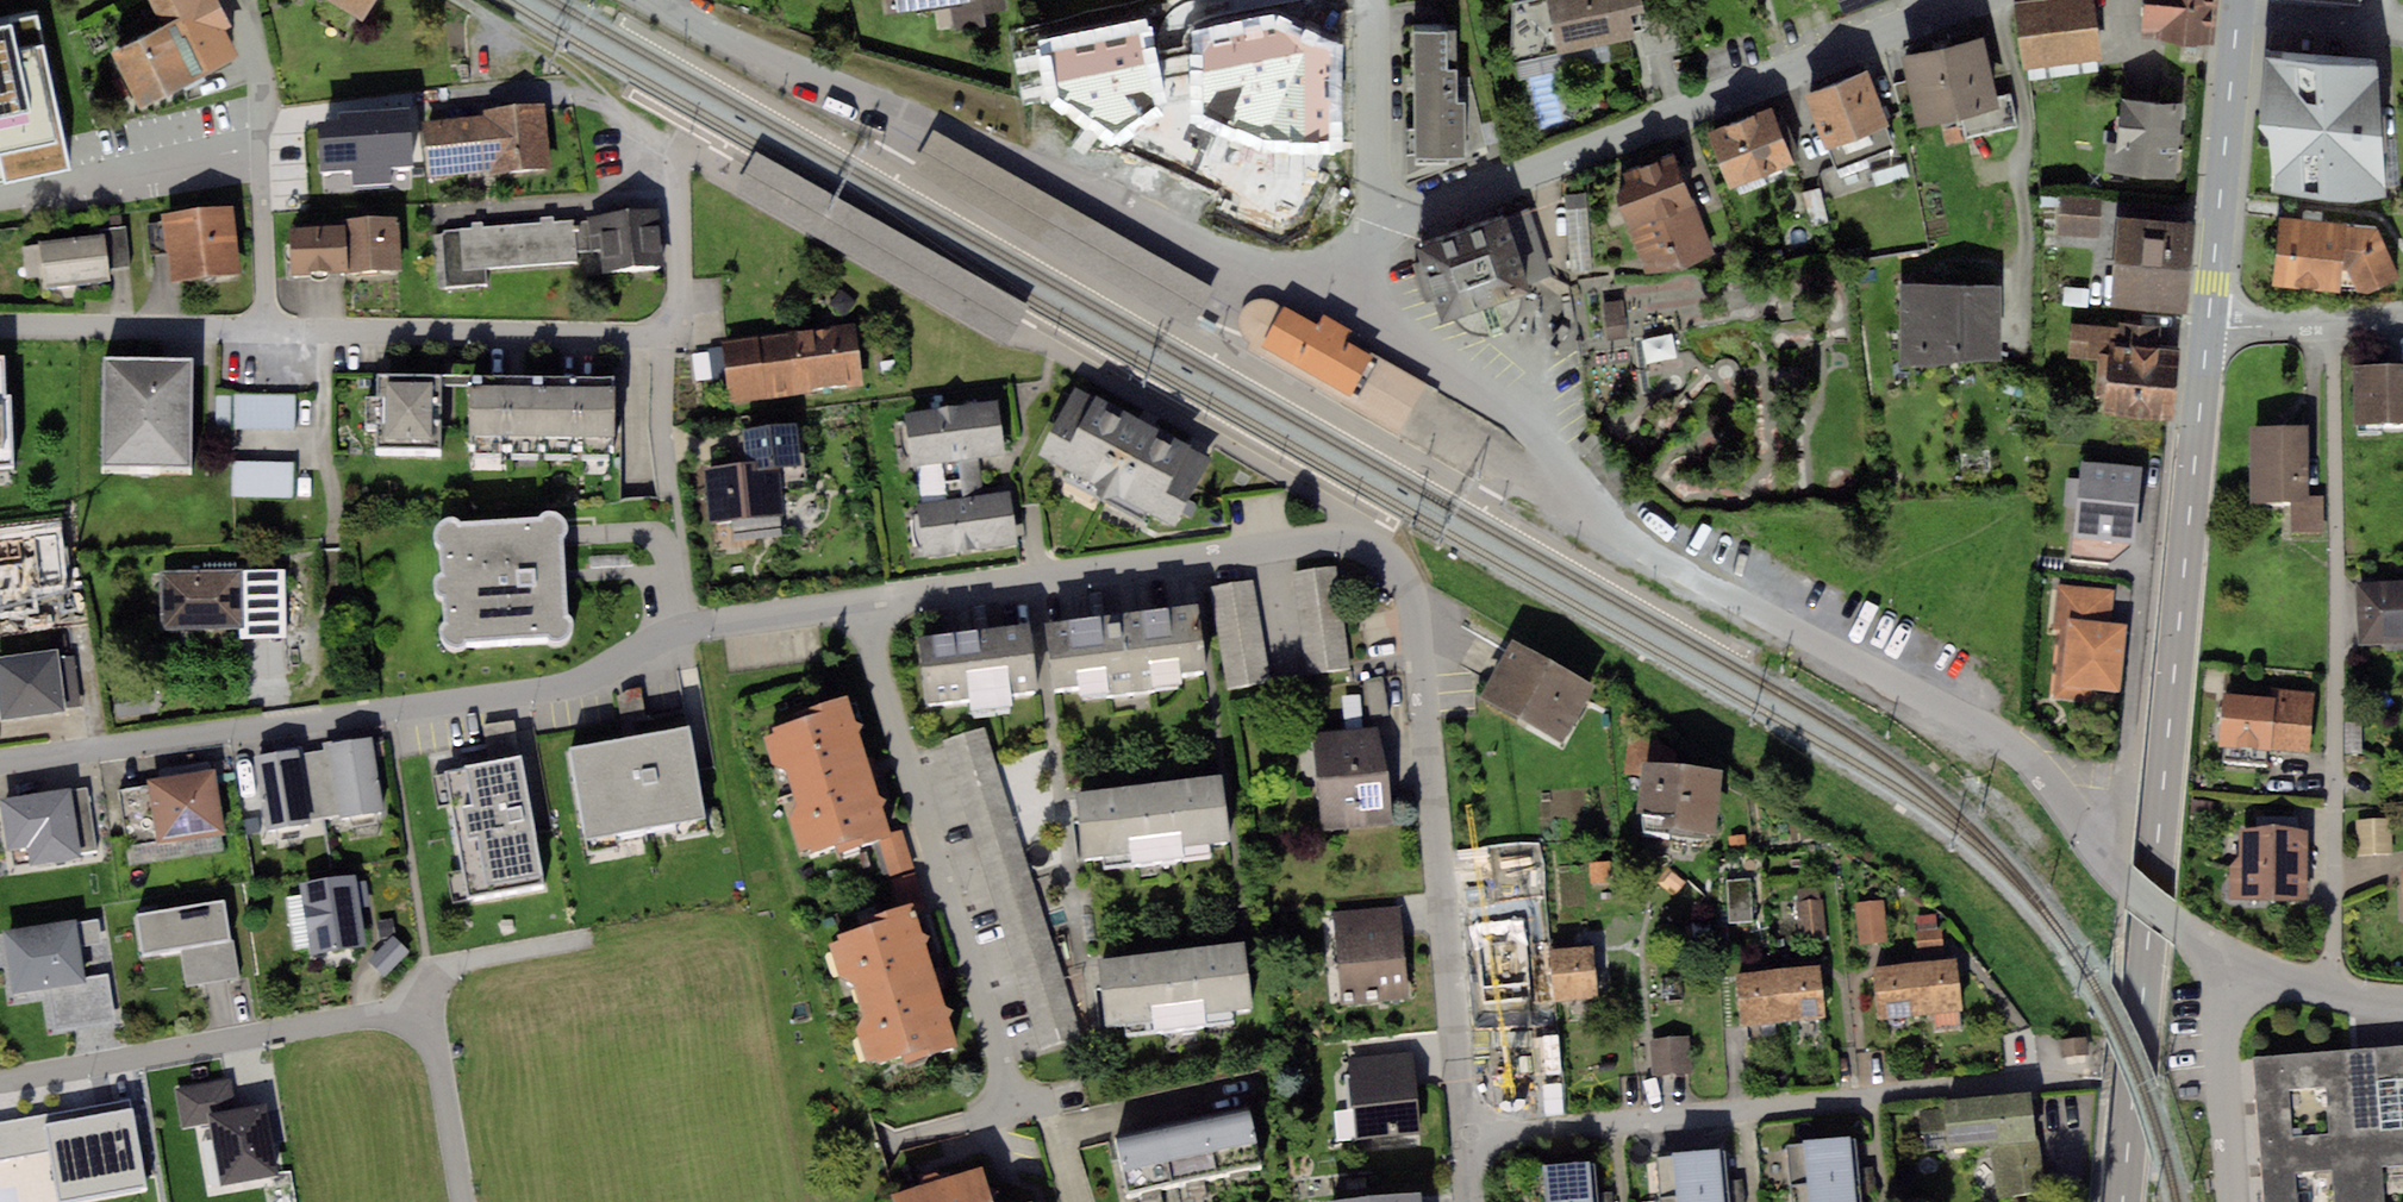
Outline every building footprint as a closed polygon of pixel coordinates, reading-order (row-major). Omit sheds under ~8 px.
[(110,51),(136,105),(237,57),(210,0),(140,0),(154,30),(110,51)] [(364,25),(378,0),(321,0),(364,25)] [(888,14),(974,2),(973,0),(886,0),(888,14)] [(1512,3),(1509,64),(1635,37),(1634,32),(1643,30),(1639,14),(1645,12),(1642,0),(1526,0),(1512,3)] [(2026,68),(2101,59),(2093,0),(2017,0),(2026,68)] [(2140,39),(2215,46),(2219,0),(2144,0),(2140,39)] [(1323,6),(1179,35),(1193,91),(1242,129),(1331,126),(1323,6)] [(3,177),(4,181),(69,167),(36,16),(0,24),(0,177),(3,177)] [(1448,30),(1414,31),(1415,163),(1450,163),(1450,158),(1465,158),(1464,100),(1458,100),(1458,67),(1448,67),(1448,30)] [(1985,40),(1906,57),(1920,123),(1963,115),(1969,144),(2020,133),(2012,98),(1998,101),(1985,40)] [(1147,46),(1045,66),(1054,101),(1130,130),(1157,88),(1147,46)] [(2378,59),(2265,50),(2257,125),(2268,138),(2271,191),(2352,201),(2385,194),(2378,59)] [(1871,72),(1810,95),(1832,151),(1892,128),(1871,72)] [(2184,104),(2121,98),(2116,143),(2107,142),(2104,172),(2176,179),(2184,104)] [(1777,108),(1712,134),(1735,189),(1799,163),(1777,108)] [(490,137),(395,144),(397,170),(425,168),(426,188),(554,178),(549,113),(488,117),(490,137)] [(1639,196),(1620,203),(1649,278),(1710,255),(1673,159),(1631,175),(1639,196)] [(1589,195),(1571,196),(1574,254),(1593,253),(1589,195)] [(2105,204),(2064,202),(2061,240),(2103,243),(2105,204)] [(1529,208),(1415,247),(1420,262),(1412,264),(1425,303),(1432,301),(1439,323),(1455,318),(1461,327),(1469,332),(1481,336),(1492,335),(1490,328),(1501,325),(1503,332),(1513,324),(1518,318),(1520,307),(1521,296),(1532,293),(1529,284),(1552,277),(1529,208)] [(2377,226),(2279,216),(2272,284),(2340,291),(2341,286),(2342,271),(2346,271),(2354,287),(2359,298),(2402,277),(2377,226)] [(2195,224),(2120,217),(2113,301),(2188,307),(2195,224)] [(233,220),(165,227),(172,294),(240,286),(233,220)] [(660,221),(596,226),(601,283),(665,278),(660,221)] [(398,227),(349,231),(353,285),(403,281),(398,227)] [(579,227),(441,240),(446,298),(491,294),(490,276),(583,267),(579,227)] [(110,233),(113,273),(133,271),(130,231),(110,233)] [(343,240),(291,241),(292,282),(344,281),(343,240)] [(104,242),(40,250),(46,296),(110,288),(104,242)] [(2342,271),(2341,286),(2354,287),(2346,271),(2342,271)] [(2002,289),(1905,289),(1905,365),(2002,365),(2002,289)] [(1320,320),(1279,296),(1276,300),(1269,297),(1261,296),(1254,297),(1247,301),(1242,307),(1239,315),(1240,322),(1243,331),(1246,335),(1253,340),(1267,349),(1269,354),(1287,365),(1295,364),(1402,428),(1426,381),(1354,340),(1358,334),(1325,313),(1320,320)] [(2177,335),(2073,328),(2071,356),(2103,358),(2099,413),(2171,419),(2177,335)] [(855,333),(722,354),(732,412),(864,392),(855,333)] [(1675,338),(1648,342),(1651,362),(1678,358),(1675,338)] [(11,473),(6,366),(0,367),(0,474),(11,473)] [(193,369),(104,368),(103,477),(192,477),(193,369)] [(2354,376),(2354,437),(2402,436),(2402,376),(2354,376)] [(438,388),(377,387),(375,455),(437,456),(438,388)] [(1215,460),(1077,389),(1040,457),(1093,484),(1102,501),(1119,497),(1174,526),(1215,460)] [(618,396),(469,395),(469,452),(617,452),(618,396)] [(297,401),(237,401),(237,435),(297,435),(297,401)] [(997,402),(905,414),(912,465),(958,459),(961,480),(983,477),(981,455),(1004,452),(997,402)] [(743,477),(710,479),(714,532),(785,526),(781,478),(790,477),(787,434),(740,437),(743,477)] [(2306,435),(2250,436),(2251,512),(2289,512),(2289,538),(2323,538),(2323,502),(2308,502),(2306,435)] [(297,468),(236,467),(235,504),(296,505),(297,468)] [(2145,475),(2081,469),(2074,538),(2072,538),(2070,564),(2110,568),(2133,550),(2137,550),(2145,475)] [(964,498),(918,504),(925,558),(1017,546),(1010,491),(986,494),(983,477),(961,480),(964,498)] [(564,526),(438,529),(442,650),(567,646),(564,526)] [(0,540),(0,608),(32,605),(30,590),(63,586),(57,534),(0,540)] [(1336,565),(1295,570),(1308,672),(1349,667),(1336,565)] [(242,570),(161,572),(162,630),(243,628),(242,570)] [(285,570),(242,570),(243,628),(243,640),(286,639),(285,570)] [(1255,580),(1214,584),(1226,684),(1267,680),(1255,580)] [(2355,589),(2359,652),(2385,651),(2402,650),(2402,587),(2355,589)] [(2120,596),(2061,591),(2057,635),(2064,636),(2058,705),(2090,708),(2091,698),(2126,701),(2131,636),(2116,635),(2120,596)] [(1197,605),(1045,623),(1053,689),(1106,683),(1108,696),(1151,691),(1150,677),(1204,671),(1197,605)] [(1027,624),(921,636),(928,703),(968,698),(970,711),(1013,706),(1011,692),(1034,689),(1027,624)] [(1509,643),(1480,698),(1563,741),(1592,687),(1509,643)] [(0,657),(0,720),(66,712),(65,707),(59,656),(58,650),(0,657)] [(75,654),(59,656),(65,707),(81,706),(75,654)] [(1383,677),(1364,679),(1368,719),(1387,717),(1383,677)] [(626,689),(617,696),(624,740),(635,738),(633,722),(645,720),(640,687),(626,689)] [(855,721),(846,696),(797,712),(799,718),(771,727),(773,734),(764,737),(773,764),(786,769),(797,805),(789,819),(800,849),(812,844),(814,849),(837,841),(842,854),(893,836),(882,808),(886,799),(879,795),(858,732),(862,724),(855,721)] [(2276,707),(2223,703),(2219,752),(2307,759),(2312,701),(2276,698),(2276,707)] [(484,726),(490,761),(522,755),(516,720),(484,726)] [(2361,725),(2344,725),(2345,756),(2362,756),(2361,725)] [(624,740),(568,749),(583,837),(705,816),(697,771),(689,728),(635,738),(624,740)] [(984,728),(943,741),(993,892),(1033,879),(984,728)] [(1380,729),(1313,733),(1323,829),(1394,825),(1380,729)] [(325,750),(314,752),(324,818),(384,809),(373,736),(324,744),(325,750)] [(1625,776),(1642,779),(1636,817),(1640,843),(1717,849),(1721,783),(1665,779),(1666,757),(1647,743),(1628,741),(1625,776)] [(299,750),(256,757),(268,827),(324,818),(314,752),(300,754),(299,750)] [(544,878),(522,755),(490,761),(446,769),(469,892),(544,878)] [(216,770),(147,779),(148,784),(156,841),(156,843),(225,834),(216,770)] [(1222,774),(1075,791),(1083,859),(1127,854),(1128,866),(1182,860),(1181,846),(1230,840),(1222,774)] [(156,841),(148,784),(119,788),(126,845),(156,841)] [(87,787),(69,790),(79,851),(96,848),(87,787)] [(0,800),(0,815),(6,851),(28,848),(31,865),(80,857),(79,851),(69,790),(0,800)] [(259,817),(244,819),(246,834),(261,832),(259,817)] [(2391,823),(2356,824),(2357,859),(2393,857),(2391,823)] [(2238,863),(2229,872),(2228,904),(2308,906),(2310,835),(2240,833),(2238,863)] [(1612,861),(1590,862),(1591,884),(1613,883),(1612,861)] [(356,875),(301,884),(313,954),(367,944),(356,875)] [(1750,881),(1725,883),(1728,926),(1754,924),(1750,881)] [(1035,885),(994,898),(1043,1049),(1084,1035),(1035,885)] [(921,932),(912,904),(869,918),(871,924),(839,935),(841,940),(829,944),(839,976),(852,982),(862,1017),(855,1030),(866,1062),(877,1059),(878,1063),(904,1054),(907,1063),(958,1046),(949,1017),(953,1010),(945,1005),(925,944),(929,937),(921,932)] [(1887,906),(1860,909),(1865,949),(1891,946),(1887,906)] [(1402,907),(1333,913),(1341,1003),(1410,997),(1402,907)] [(1826,907),(1802,909),(1806,953),(1830,951),(1826,907)] [(225,911),(138,925),(145,964),(184,957),(190,994),(238,986),(225,911)] [(80,916),(7,927),(15,981),(88,970),(80,916)] [(393,919),(378,921),(380,936),(395,934),(393,919)] [(1526,919),(1473,924),(1479,1005),(1532,1000),(1526,919)] [(1942,931),(1915,935),(1917,954),(1944,951),(1942,931)] [(392,936),(368,961),(385,976),(409,952),(392,936)] [(1245,942),(1099,958),(1106,1026),(1151,1021),(1152,1034),(1203,1028),(1201,1013),(1253,1007),(1245,942)] [(1593,946),(1550,950),(1555,1000),(1598,996),(1593,946)] [(1760,975),(1746,976),(1749,1028),(1826,1023),(1823,971),(1797,972),(1760,975)] [(1905,976),(1886,977),(1888,1021),(1967,1016),(1965,972),(1937,974),(1905,976)] [(1686,1036),(1653,1039),(1656,1075),(1689,1072),(1686,1036)] [(2086,1037),(2059,1040),(2061,1059),(2089,1055),(2086,1037)] [(2250,1060),(2261,1201),(2402,1201),(2402,1047),(2250,1060)] [(1412,1054),(1348,1060),(1356,1141),(1420,1134),(1412,1054)] [(210,1115),(236,1111),(231,1079),(175,1089),(181,1120),(210,1115)] [(1953,1153),(1992,1147),(1999,1201),(2010,1201),(2047,1197),(2033,1094),(1947,1105),(1953,1153)] [(131,1099),(26,1118),(33,1154),(53,1151),(48,1122),(132,1107),(131,1099)] [(210,1115),(221,1186),(278,1176),(266,1106),(236,1111),(210,1115)] [(146,1186),(132,1107),(48,1122),(53,1151),(60,1200),(146,1186)] [(1222,1116),(1205,1119),(1217,1178),(1261,1169),(1249,1110),(1222,1116)] [(0,1123),(0,1160),(33,1154),(26,1118),(0,1123)] [(1205,1119),(1161,1128),(1172,1186),(1217,1178),(1205,1119)] [(1116,1137),(1127,1195),(1172,1186),(1161,1128),(1116,1137)] [(1803,1141),(1809,1201),(1860,1201),(1854,1136),(1803,1141)] [(1670,1153),(1675,1201),(1729,1201),(1723,1147),(1670,1153)] [(1544,1169),(1547,1201),(1598,1201),(1594,1164),(1544,1169)] [(891,1192),(893,1201),(994,1201),(993,1200),(998,1191),(989,1187),(983,1166),(943,1178),(940,1168),(919,1174),(922,1183),(891,1192)] [(1335,1201),(1423,1201),(1422,1194),(1335,1201)]
